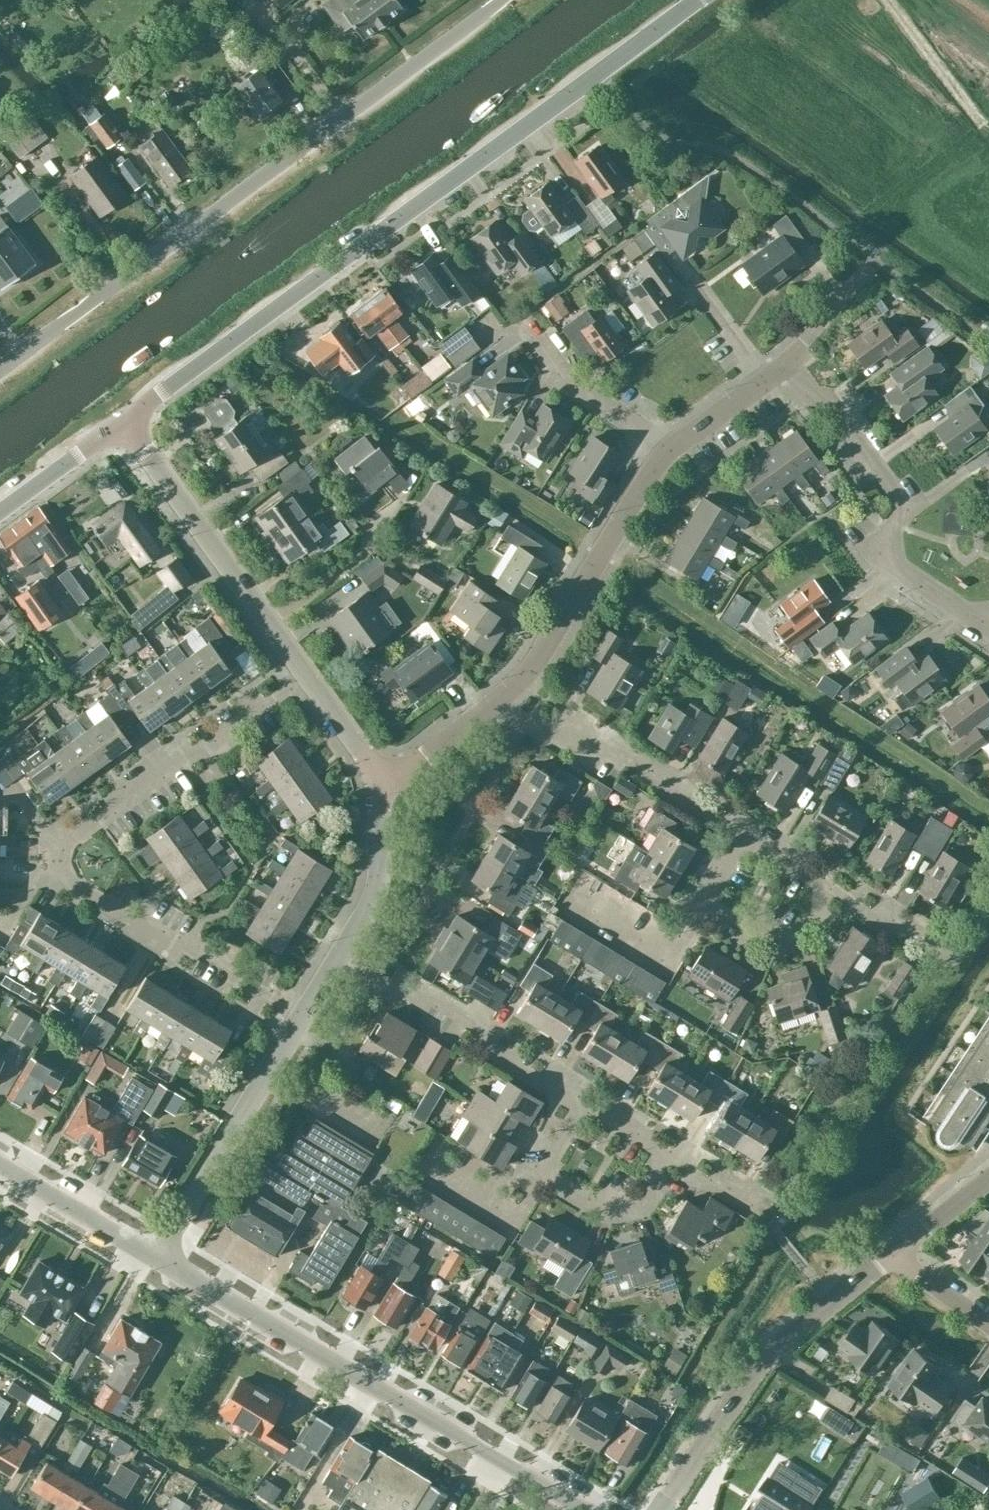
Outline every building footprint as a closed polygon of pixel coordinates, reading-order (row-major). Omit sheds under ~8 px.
[(278,8),(289,0),(272,0),(278,8)] [(330,11),(344,31),(353,24),(363,38),(379,26),(380,27),(389,20),(405,8),(399,0),(345,0),(330,11)] [(269,107),(286,94),(296,87),(271,54),(259,63),(262,66),(233,86),(257,117),(259,116),(262,117),(269,112),(269,107)] [(95,104),(82,113),(90,124),(84,129),(93,141),(99,137),(107,147),(121,135),(104,112),(101,113),(95,104)] [(11,126),(3,133),(20,158),(49,137),(36,119),(37,119),(31,112),(22,119),(20,117),(11,124),(11,126)] [(162,130),(139,146),(169,186),(191,169),(162,130)] [(577,161),(601,194),(585,206),(599,224),(608,237),(621,227),(606,205),(615,198),(609,190),(623,180),(598,146),(577,161)] [(95,155),(70,174),(101,215),(125,196),(95,155)] [(127,157),(116,165),(133,189),(144,181),(127,157)] [(702,200),(703,199),(703,182),(702,180),(641,224),(646,232),(656,245),(661,253),(675,243),(684,256),(695,247),(697,233),(711,236),(722,228),(702,200)] [(599,224),(585,206),(577,195),(565,204),(549,182),(525,199),(531,208),(524,214),(523,220),(530,229),(536,230),(543,225),(551,236),(575,218),(586,234),(599,224)] [(31,187),(5,206),(17,223),(43,204),(31,187)] [(801,261),(795,252),(807,243),(787,214),(773,224),(781,235),(762,249),(764,251),(745,265),(764,291),(779,281),(777,279),(801,261)] [(1,287),(35,263),(0,216),(0,286),(1,287)] [(524,237),(519,232),(509,239),(496,221),(472,238),(497,273),(513,261),(521,273),(540,260),(524,237)] [(646,232),(636,240),(645,253),(656,245),(646,232)] [(652,324),(677,306),(668,293),(680,285),(670,271),(655,251),(635,265),(645,277),(627,290),(652,324)] [(462,304),(479,291),(458,262),(451,252),(440,261),(435,253),(415,268),(424,281),(422,283),(437,304),(454,292),(462,304)] [(374,296),(368,300),(385,323),(398,339),(406,333),(394,316),(402,310),(385,287),(383,289),(381,287),(372,294),(374,296)] [(562,315),(577,304),(565,288),(550,298),(562,315)] [(368,336),(375,331),(380,336),(381,336),(389,346),(398,339),(385,323),(368,300),(362,305),(361,303),(352,310),(353,312),(351,314),(368,336)] [(926,320),(938,333),(952,321),(940,308),(926,320)] [(578,348),(589,340),(604,360),(624,345),(602,315),(592,323),(583,311),(562,326),(578,348)] [(894,363),(919,344),(904,325),(891,334),(881,320),(849,343),(865,365),(885,351),(894,363)] [(323,332),(324,334),(321,337),(322,339),(307,351),(325,374),(340,361),(348,372),(374,352),(362,338),(357,342),(341,321),(331,329),(329,327),(323,332)] [(464,326),(440,344),(448,354),(471,336),(464,326)] [(479,347),(471,336),(448,354),(456,365),(479,347)] [(988,367),(988,342),(973,353),(986,370),(988,367)] [(899,384),(897,386),(886,394),(904,418),(937,394),(926,379),(942,367),(926,347),(891,373),(899,384)] [(507,400),(515,394),(516,389),(513,384),(523,377),(506,354),(482,372),(473,360),(446,380),(457,395),(472,384),(493,413),(504,404),(506,406),(510,403),(507,400)] [(953,415),(936,428),(953,452),(984,429),(976,418),(982,402),(970,385),(945,404),(953,415)] [(215,438),(227,455),(259,433),(246,415),(237,422),(233,417),(234,410),(226,398),(219,397),(207,406),(206,413),(214,425),(221,426),(222,425),(225,430),(215,438)] [(417,397),(401,408),(421,422),(427,414),(418,409),(424,405),(417,397)] [(535,416),(521,407),(516,415),(500,442),(515,451),(520,443),(544,458),(568,419),(542,403),(535,416)] [(796,429),(775,445),(797,475),(801,472),(813,463),(822,474),(829,469),(819,456),(817,458),(796,429)] [(280,452),(275,455),(259,433),(227,455),(240,473),(249,466),(260,481),(288,462),(280,452)] [(399,493),(410,485),(398,470),(397,471),(379,446),(375,449),(364,436),(335,459),(346,473),(352,469),(370,492),(387,479),(399,493)] [(615,484),(603,477),(618,452),(593,436),(571,471),(589,482),(582,493),(602,505),(615,484)] [(778,489),(781,486),(793,477),(802,489),(809,484),(801,472),(797,475),(775,445),(755,459),(778,489)] [(790,498),(781,486),(778,489),(755,459),(736,473),(758,503),(774,492),(782,504),(790,498)] [(258,518),(273,539),(307,514),(298,502),(314,490),(307,482),(310,481),(301,469),(277,486),(285,497),(258,518)] [(453,520),(468,529),(476,517),(460,508),(465,500),(436,483),(425,500),(428,502),(413,527),(439,542),(453,520)] [(704,496),(690,519),(722,538),(724,534),(732,520),(745,528),(750,520),(736,512),(734,514),(704,496)] [(106,544),(119,535),(141,565),(160,550),(125,501),(92,525),(106,544)] [(38,506),(19,521),(40,550),(48,560),(63,549),(65,543),(38,506)] [(583,512),(579,518),(589,525),(594,518),(583,512)] [(316,526),(307,514),(273,539),(289,561),(316,541),(323,551),(348,533),(340,522),(329,530),(323,521),(316,526)] [(690,519),(678,540),(709,559),(712,555),(720,542),(733,549),(737,541),(724,534),(722,538),(690,519)] [(40,550),(19,521),(0,535),(0,537),(20,565),(28,575),(38,567),(46,577),(54,570),(47,561),(48,560),(40,550)] [(496,583),(510,591),(524,599),(546,563),(534,556),(541,545),(508,524),(500,537),(517,547),(496,583)] [(720,571),(725,562),(712,555),(709,559),(678,540),(666,560),(697,579),(707,563),(720,571)] [(176,558),(159,571),(172,590),(190,578),(176,558)] [(383,580),(394,587),(401,576),(384,564),(364,578),(371,588),(383,580)] [(420,565),(413,577),(437,592),(444,580),(420,565)] [(73,576),(64,583),(79,603),(88,597),(73,576)] [(789,646),(791,645),(817,625),(809,614),(829,600),(814,579),(781,603),(791,618),(776,629),(789,646)] [(61,612),(38,580),(15,597),(38,629),(61,612)] [(505,629),(495,622),(506,606),(469,581),(449,610),(471,626),(463,637),(488,654),(505,629)] [(341,626),(338,629),(356,653),(386,631),(371,611),(377,607),(366,592),(334,616),(341,626)] [(619,609),(611,621),(613,622),(616,624),(621,617),(620,616),(623,611),(621,610),(619,609)] [(217,610),(194,627),(199,634),(189,642),(185,637),(176,644),(186,657),(187,658),(189,656),(210,686),(230,671),(229,668),(240,660),(241,661),(249,656),(217,610)] [(832,622),(811,637),(825,656),(840,644),(853,662),(886,638),(868,612),(855,621),(847,611),(832,622)] [(0,620),(0,640),(3,644),(20,629),(7,614),(0,620)] [(605,663),(588,691),(618,710),(642,670),(612,652),(620,639),(608,631),(593,655),(605,663)] [(391,687),(399,681),(411,698),(450,669),(431,643),(392,671),(389,666),(380,673),(391,687)] [(897,680),(904,689),(894,697),(902,708),(944,678),(926,654),(914,662),(911,658),(913,656),(906,646),(877,667),(890,685),(897,680)] [(190,700),(210,686),(189,656),(187,658),(186,657),(175,666),(165,652),(156,658),(166,672),(168,671),(190,700)] [(147,686),(149,685),(170,714),(190,700),(168,671),(166,672),(155,680),(145,666),(137,672),(147,686)] [(737,679),(723,702),(738,710),(752,688),(737,679)] [(170,714),(149,685),(147,686),(134,695),(124,681),(117,687),(114,683),(105,689),(108,693),(127,719),(137,713),(149,730),(170,714)] [(973,724),(988,712),(988,699),(978,683),(944,708),(964,735),(953,743),(962,756),(984,740),(973,724)] [(76,716),(85,730),(86,730),(88,729),(110,758),(131,743),(118,726),(127,719),(108,693),(98,700),(108,714),(94,724),(84,710),(76,716)] [(679,737),(694,746),(712,717),(691,704),(685,713),(670,704),(650,738),(670,750),(679,737)] [(722,718),(698,757),(723,772),(747,733),(722,718)] [(66,744),(68,743),(90,773),(110,758),(88,729),(86,730),(85,730),(74,738),(64,725),(56,730),(66,744)] [(270,779),(271,781),(303,758),(288,737),(256,760),(255,758),(241,769),(246,776),(259,766),(269,779),(270,779)] [(70,787),(90,773),(68,743),(66,744),(54,752),(44,739),(35,745),(45,759),(47,758),(70,787)] [(809,771),(820,777),(834,754),(817,744),(803,766),(781,753),(757,793),(786,810),(809,771)] [(839,749),(819,783),(830,790),(851,756),(839,749)] [(0,759),(0,761),(14,781),(24,773),(9,752),(0,759)] [(45,759),(34,767),(24,754),(16,760),(26,773),(27,772),(49,802),(70,787),(47,758),(45,759)] [(274,786),(283,799),(284,798),(286,801),(318,777),(303,758),(271,781),(270,779),(269,779),(256,789),(261,795),(274,786)] [(4,788),(14,781),(0,761),(0,782),(4,788)] [(958,764),(954,770),(956,777),(962,782),(969,780),(973,774),(972,767),(965,762),(958,764)] [(532,765),(519,787),(549,805),(557,792),(570,800),(582,781),(560,768),(554,778),(532,765)] [(630,796),(633,791),(637,785),(620,776),(613,786),(630,796)] [(286,801),(284,798),(283,799),(270,808),(275,815),(289,805),(301,822),(333,798),(318,777),(286,801)] [(527,823),(520,834),(526,837),(543,846),(554,827),(541,819),(549,805),(519,787),(505,810),(527,823)] [(828,794),(808,828),(845,850),(865,817),(828,794)] [(655,808),(643,827),(656,835),(647,850),(680,870),(695,846),(671,831),(677,822),(655,808)] [(194,838),(195,837),(208,828),(203,821),(190,831),(178,815),(147,838),(161,859),(193,835),(194,838)] [(931,815),(912,846),(932,858),(951,827),(931,815)] [(891,874),(915,833),(890,819),(866,859),(891,874)] [(548,849),(543,846),(526,837),(520,848),(498,834),(485,856),(515,875),(523,861),(537,869),(548,849)] [(204,851),(195,837),(194,838),(193,835),(161,859),(176,879),(207,856),(209,858),(223,848),(218,841),(204,851)] [(295,853),(287,867),(286,869),(320,891),(333,870),(300,849),(301,847),(286,838),(281,845),(295,853)] [(634,842),(613,877),(635,890),(641,880),(665,894),(680,870),(647,850),(634,842)] [(943,850),(918,891),(944,906),(968,865),(943,850)] [(233,861),(219,871),(209,858),(207,856),(176,879),(191,899),(222,876),(224,878),(238,868),(233,861)] [(514,877),(515,875),(485,856),(472,879),(493,891),(487,902),(509,915),(516,904),(513,903),(525,883),(514,877)] [(268,866),(282,875),(274,888),(273,890),(307,912),(320,891),(286,869),(287,867),(273,858),(268,866)] [(261,909),(259,912),(294,933),(307,912),(273,890),(274,888),(260,879),(255,887),(269,895),(261,909)] [(294,933),(259,912),(261,909),(247,900),(242,908),(256,916),(246,933),(281,954),(294,933)] [(543,924),(554,931),(562,918),(551,911),(543,924)] [(39,912),(30,928),(20,922),(4,949),(15,955),(21,944),(35,953),(27,968),(36,973),(45,959),(45,958),(43,957),(61,925),(39,912)] [(485,932),(456,915),(443,938),(478,959),(486,947),(505,958),(520,932),(494,917),(485,932)] [(572,924),(562,918),(554,931),(549,939),(559,945),(572,924)] [(524,919),(518,927),(533,936),(538,928),(524,919)] [(581,930),(572,924),(559,945),(569,951),(581,930)] [(83,938),(61,925),(43,957),(45,958),(45,959),(57,966),(48,980),(58,986),(66,972),(66,971),(64,970),(83,938)] [(852,926),(826,965),(855,984),(881,945),(852,926)] [(592,936),(581,930),(569,951),(579,957),(592,936)] [(592,936),(579,957),(589,963),(602,942),(592,936)] [(104,951),(83,938),(64,970),(66,971),(66,972),(78,979),(70,993),(79,999),(87,985),(88,984),(85,983),(104,951)] [(471,972),(478,959),(443,938),(429,961),(465,982),(460,989),(484,1003),(494,986),(471,972)] [(612,948),(602,942),(589,963),(600,970),(612,948)] [(734,1005),(722,1024),(734,1031),(752,1003),(733,992),(746,971),(706,946),(688,975),(734,1005)] [(623,955),(612,948),(600,970),(610,976),(623,955)] [(108,996),(127,964),(104,951),(85,983),(88,984),(87,985),(99,992),(91,1006),(101,1012),(109,997),(108,996)] [(633,961),(623,955),(610,976),(621,982),(633,961)] [(644,968),(633,961),(621,982),(632,989),(644,968)] [(886,989),(892,993),(899,997),(916,969),(905,961),(886,989)] [(516,1012),(538,1026),(557,995),(543,987),(551,974),(532,963),(519,985),(529,991),(516,1012)] [(786,981),(768,987),(778,1019),(818,1007),(806,965),(783,972),(786,981)] [(644,968),(632,989),(643,995),(655,974),(644,968)] [(666,981),(655,974),(643,995),(654,1002),(666,981)] [(142,1018),(133,1032),(143,1038),(152,1024),(152,1023),(150,1022),(168,991),(146,978),(127,1009),(142,1018)] [(175,995),(168,991),(150,1022),(152,1023),(152,1024),(163,1030),(155,1044),(164,1050),(172,1036),(173,1036),(170,1035),(190,1003),(187,1002),(189,998),(178,992),(175,995)] [(561,1039),(574,1019),(584,1025),(598,1002),(578,991),(570,1003),(557,995),(538,1026),(561,1039)] [(581,1052),(604,1066),(622,1035),(609,1027),(617,1014),(598,1002),(584,1025),(594,1031),(581,1052)] [(186,1063),(194,1049),(192,1047),(211,1016),(190,1003),(170,1035),(173,1036),(172,1036),(184,1043),(175,1057),(186,1063)] [(834,1005),(828,1007),(820,1010),(830,1041),(844,1036),(834,1005)] [(21,1012),(9,1032),(31,1045),(43,1026),(21,1012)] [(359,1051),(376,1062),(396,1074),(406,1058),(400,1055),(416,1029),(388,1012),(373,1037),(368,1034),(366,1037),(367,1038),(359,1051)] [(83,1036),(93,1042),(106,1021),(95,1015),(83,1036)] [(235,1053),(223,1046),(234,1029),(211,1016),(192,1047),(194,1049),(206,1056),(197,1070),(207,1076),(217,1082),(235,1053)] [(93,1042),(103,1048),(116,1027),(106,1021),(93,1042)] [(930,1118),(944,1127),(942,1130),(942,1134),(944,1137),(946,1140),(949,1141),(953,1141),(956,1140),(959,1137),(972,1146),(988,1121),(988,1029),(930,1118)] [(626,1079),(639,1058),(649,1064),(662,1042),(643,1030),(636,1043),(622,1035),(604,1066),(626,1079)] [(414,1065),(424,1071),(435,1077),(452,1050),(430,1037),(414,1065)] [(682,1054),(662,1042),(649,1064),(659,1070),(646,1092),(669,1105),(687,1074),(674,1066),(682,1054)] [(31,1057),(24,1070),(8,1098),(11,1099),(11,1103),(18,1107),(21,1105),(24,1107),(26,1104),(33,1108),(45,1086),(54,1091),(63,1075),(31,1057)] [(701,1083),(687,1074),(669,1105),(691,1119),(704,1098),(714,1104),(727,1081),(709,1070),(701,1083)] [(124,1119),(133,1124),(153,1089),(132,1076),(111,1112),(85,1096),(65,1130),(104,1153),(124,1119)] [(478,1089),(470,1102),(511,1127),(518,1116),(528,1122),(541,1100),(507,1079),(495,1099),(478,1089)] [(747,1093),(727,1081),(714,1104),(724,1110),(711,1132),(733,1145),(752,1114),(739,1106),(747,1093)] [(159,1083),(144,1109),(158,1117),(173,1091),(159,1083)] [(386,1096),(403,1104),(408,1095),(390,1087),(386,1096)] [(504,1139),(511,1127),(470,1102),(463,1114),(469,1117),(456,1138),(501,1166),(514,1144),(504,1139)] [(774,1110),(766,1122),(752,1114),(733,1145),(756,1158),(769,1137),(779,1144),(793,1121),(774,1110)] [(288,1269),(312,1283),(316,1278),(329,1286),(368,1220),(342,1205),(373,1151),(316,1117),(306,1135),(300,1131),(290,1149),(284,1145),(274,1163),(267,1159),(229,1226),(275,1253),(285,1236),(288,1238),(297,1221),(295,1220),(301,1209),(327,1224),(310,1255),(300,1249),(297,1254),(296,1253),(291,1260),(292,1261),(288,1269)] [(140,1135),(123,1164),(159,1185),(176,1156),(140,1135)] [(396,1199),(404,1204),(417,1182),(409,1177),(396,1199)] [(415,1210),(428,1188),(417,1182),(404,1204),(415,1210)] [(415,1210),(424,1216),(437,1194),(428,1188),(415,1210)] [(447,1200),(437,1194),(424,1216),(434,1222),(447,1200)] [(713,1222),(724,1228),(734,1211),(709,1196),(701,1209),(686,1199),(666,1232),(689,1246),(696,1234),(703,1238),(713,1222)] [(456,1206),(447,1200),(434,1222),(443,1227),(456,1206)] [(466,1212),(456,1206),(443,1227),(453,1233),(466,1212)] [(981,1273),(988,1261),(988,1209),(986,1207),(963,1225),(978,1235),(962,1259),(981,1273)] [(453,1233),(464,1239),(476,1218),(466,1212),(453,1233)] [(535,1247),(566,1265),(559,1277),(554,1285),(571,1296),(576,1288),(592,1261),(580,1254),(589,1239),(552,1217),(545,1228),(531,1220),(518,1241),(533,1250),(535,1247)] [(486,1224),(476,1218),(464,1239),(474,1245),(486,1224)] [(391,1256),(400,1261),(411,1243),(409,1242),(418,1226),(410,1221),(401,1237),(393,1232),(370,1269),(362,1264),(344,1295),(365,1308),(384,1276),(380,1274),(391,1256)] [(496,1230),(486,1224),(474,1245),(484,1251),(496,1230)] [(9,1235),(0,1229),(0,1249),(9,1235)] [(496,1230),(484,1251),(494,1257),(507,1236),(496,1230)] [(677,1287),(666,1254),(656,1258),(654,1252),(645,1247),(643,1247),(641,1240),(611,1250),(616,1266),(602,1271),(606,1284),(614,1281),(619,1296),(632,1292),(633,1287),(633,1285),(657,1277),(662,1292),(677,1287)] [(419,1248),(411,1243),(400,1261),(408,1266),(403,1275),(398,1276),(394,1283),(394,1282),(375,1314),(397,1327),(416,1296),(405,1289),(420,1265),(412,1260),(419,1248)] [(438,1272),(445,1277),(451,1280),(466,1256),(453,1249),(438,1272)] [(74,1313),(69,1311),(83,1287),(38,1260),(19,1292),(32,1299),(24,1313),(45,1325),(52,1311),(69,1321),(52,1350),(71,1361),(93,1322),(75,1311),(74,1313)] [(482,1279),(500,1273),(496,1260),(478,1267),(482,1279)] [(532,1299),(518,1290),(512,1300),(527,1309),(532,1299)] [(428,1308),(427,1307),(410,1335),(413,1337),(412,1339),(413,1341),(419,1345),(421,1344),(422,1342),(425,1344),(427,1340),(436,1346),(457,1310),(435,1297),(428,1308)] [(535,1299),(528,1311),(546,1321),(552,1309),(535,1299)] [(490,1320),(471,1308),(443,1354),(462,1366),(490,1320)] [(559,1314),(550,1329),(570,1341),(578,1326),(559,1314)] [(120,1387),(130,1393),(161,1341),(121,1318),(99,1356),(116,1366),(108,1380),(112,1383),(110,1387),(106,1384),(95,1402),(111,1411),(122,1393),(118,1391),(120,1387)] [(867,1331),(856,1323),(841,1346),(851,1353),(850,1355),(859,1361),(859,1362),(866,1367),(867,1367),(876,1373),(900,1338),(891,1332),(883,1326),(883,1327),(874,1320),(867,1331)] [(580,1328),(573,1340),(586,1348),(584,1351),(594,1357),(604,1342),(580,1328)] [(467,1368),(485,1379),(506,1343),(496,1337),(488,1332),(484,1340),(467,1368)] [(512,1333),(506,1343),(485,1379),(503,1390),(520,1361),(524,1354),(517,1350),(523,1340),(512,1333)] [(827,1334),(816,1343),(824,1352),(834,1343),(827,1334)] [(678,1338),(668,1359),(683,1366),(693,1345),(678,1338)] [(610,1362),(620,1367),(627,1355),(606,1343),(592,1365),(604,1372),(610,1362)] [(79,1382),(95,1353),(82,1346),(65,1374),(79,1382)] [(915,1349),(891,1384),(917,1401),(919,1398),(936,1411),(952,1388),(934,1376),(941,1367),(938,1365),(937,1360),(930,1355),(925,1356),(915,1349)] [(546,1381),(543,1379),(549,1368),(533,1359),(512,1395),(531,1407),(546,1381)] [(537,1410),(547,1416),(556,1421),(571,1396),(568,1394),(574,1383),(558,1374),(537,1410)] [(247,1436),(259,1444),(269,1450),(280,1434),(266,1426),(281,1401),(267,1392),(266,1394),(239,1377),(221,1408),(250,1426),(245,1435),(247,1436)] [(834,1385),(826,1397),(849,1411),(856,1398),(834,1385)] [(10,1401),(3,1397),(0,1402),(0,1418),(10,1401)] [(623,1422),(605,1451),(627,1464),(657,1413),(629,1397),(617,1418),(623,1422)] [(984,1397),(977,1407),(966,1399),(952,1419),(964,1427),(967,1424),(988,1440),(988,1400),(984,1397)] [(584,1399),(567,1428),(598,1447),(615,1418),(584,1399)] [(49,1416),(56,1420),(60,1414),(53,1409),(49,1416)] [(16,1445),(6,1439),(0,1448),(0,1467),(12,1474),(19,1462),(29,1446),(38,1452),(56,1420),(49,1416),(42,1411),(26,1438),(22,1436),(16,1445)] [(280,1434),(269,1450),(267,1452),(279,1460),(282,1455),(303,1469),(314,1451),(319,1454),(336,1427),(313,1412),(296,1440),(293,1438),(291,1441),(280,1434)] [(328,1494),(341,1502),(373,1448),(371,1448),(371,1443),(365,1439),(360,1441),(349,1435),(322,1480),(333,1486),(328,1494)] [(259,1444),(247,1436),(243,1444),(255,1451),(259,1444)] [(80,1438),(72,1451),(85,1458),(92,1446),(80,1438)] [(341,1502),(336,1509),(412,1509),(430,1480),(428,1479),(393,1459),(376,1449),(375,1450),(373,1448),(341,1502)] [(72,1451),(65,1463),(71,1467),(77,1471),(85,1458),(72,1451)] [(953,1470),(985,1491),(988,1485),(988,1474),(962,1456),(953,1470)] [(32,1486),(52,1498),(67,1473),(71,1467),(65,1463),(61,1469),(47,1461),(32,1486)] [(132,1471),(126,1467),(120,1464),(113,1476),(124,1483),(132,1471)] [(273,1469),(262,1484),(278,1497),(289,1482),(273,1469)] [(749,1509),(809,1509),(823,1487),(799,1472),(788,1490),(769,1478),(749,1509)] [(67,1474),(67,1473),(52,1498),(71,1509),(73,1509),(87,1486),(67,1474)] [(113,1476),(106,1486),(112,1490),(108,1498),(100,1509),(127,1509),(119,1505),(123,1497),(121,1496),(118,1494),(124,1483),(113,1476)] [(902,1492),(912,1509),(920,1509),(942,1496),(929,1476),(902,1492)] [(447,1494),(429,1483),(413,1509),(437,1509),(447,1494)] [(73,1509),(100,1509),(108,1498),(112,1490),(106,1486),(102,1484),(97,1492),(87,1486),(73,1509)] [(193,1489),(187,1499),(196,1504),(201,1494),(193,1489)] [(173,1495),(166,1507),(170,1509),(188,1509),(190,1505),(173,1495)] [(224,1504),(215,1499),(208,1509),(220,1509),(224,1504)] [(238,1509),(226,1501),(221,1509),(237,1509),(238,1509)]
